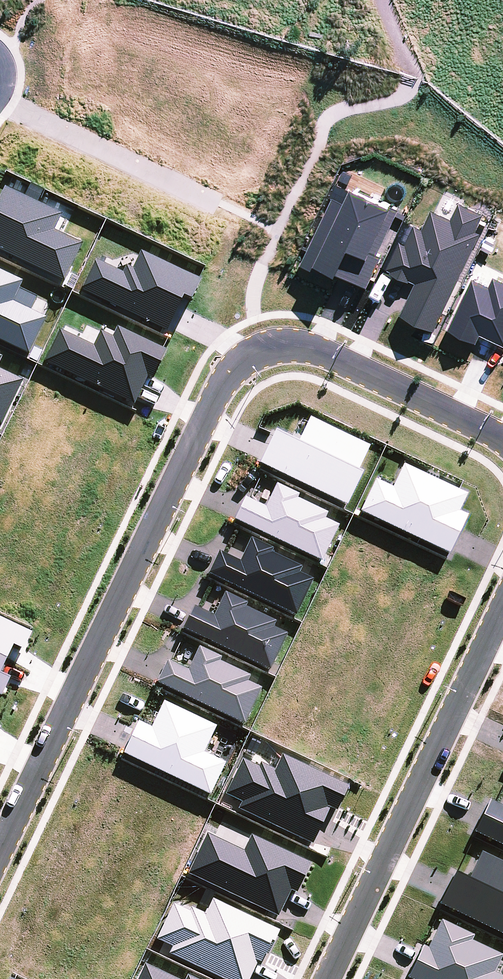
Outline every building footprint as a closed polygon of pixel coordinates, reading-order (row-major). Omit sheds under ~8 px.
[(370,283),(384,252),(374,247),(396,202),(397,200),(356,182),(347,200),(334,194),(303,260),(325,271),(329,264),(370,283)] [(64,282),(82,244),(53,231),(61,215),(4,188),(0,196),(0,252),(64,282)] [(436,328),(482,231),(477,228),(486,212),(460,199),(452,216),(433,207),(425,226),(416,221),(407,241),(401,238),(388,266),(393,268),(392,270),(410,279),(410,277),(417,280),(402,312),(436,328)] [(95,260),(80,290),(166,331),(182,298),(189,301),(200,280),(140,251),(132,269),(125,266),(122,273),(95,260)] [(28,354),(46,319),(12,302),(22,282),(0,272),(0,341),(28,354)] [(43,362),(133,405),(146,377),(152,380),(165,351),(116,327),(111,337),(99,332),(92,347),(59,330),(43,362)] [(22,381),(0,371),(0,425),(22,381)] [(374,479),(359,511),(447,553),(466,515),(458,511),(466,495),(402,464),(391,487),(374,479)] [(244,498),(233,520),(320,562),(338,525),(324,519),(326,514),(296,499),(298,495),(275,484),(264,507),(244,498)] [(217,551),(207,573),(295,616),(312,580),(298,573),(300,568),(270,553),(272,550),(249,539),(239,562),(217,551)] [(192,606),(182,628),(269,670),(287,634),(273,627),(275,622),(244,608),(247,604),(223,593),(212,615),(192,606)] [(12,645),(23,649),(31,632),(0,617),(0,671),(12,645)] [(166,660),(155,682),(244,724),(260,688),(247,682),(249,676),(219,662),(220,658),(197,647),(187,670),(166,660)] [(0,696),(9,678),(0,673),(0,695),(0,696)] [(137,721),(122,753),(209,795),(225,763),(203,753),(215,727),(163,701),(150,728),(137,721)] [(241,801),(238,808),(311,843),(328,808),(326,808),(326,807),(335,811),(347,786),(281,754),(274,770),(259,762),(257,766),(241,758),(224,794),(241,801)] [(207,830),(187,873),(278,917),(290,890),(296,893),(310,862),(221,821),(215,834),(207,830)] [(168,953),(223,978),(249,978),(257,961),(260,962),(264,954),(266,955),(278,930),(212,899),(205,914),(190,907),(188,910),(173,903),(155,939),(172,946),(168,953)] [(144,964),(136,978),(176,978),(144,964)]
